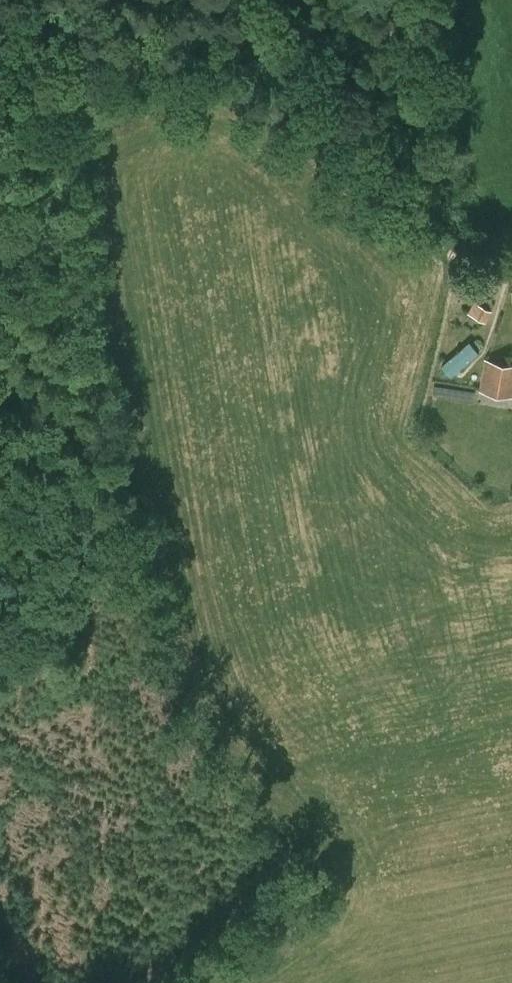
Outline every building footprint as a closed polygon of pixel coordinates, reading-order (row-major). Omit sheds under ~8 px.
[(492,309),(480,303),(474,314),(487,320),(492,309)] [(452,374),(482,352),(474,341),(444,362),(452,374)] [(485,358),(478,390),(511,396),(511,363),(485,358)]
